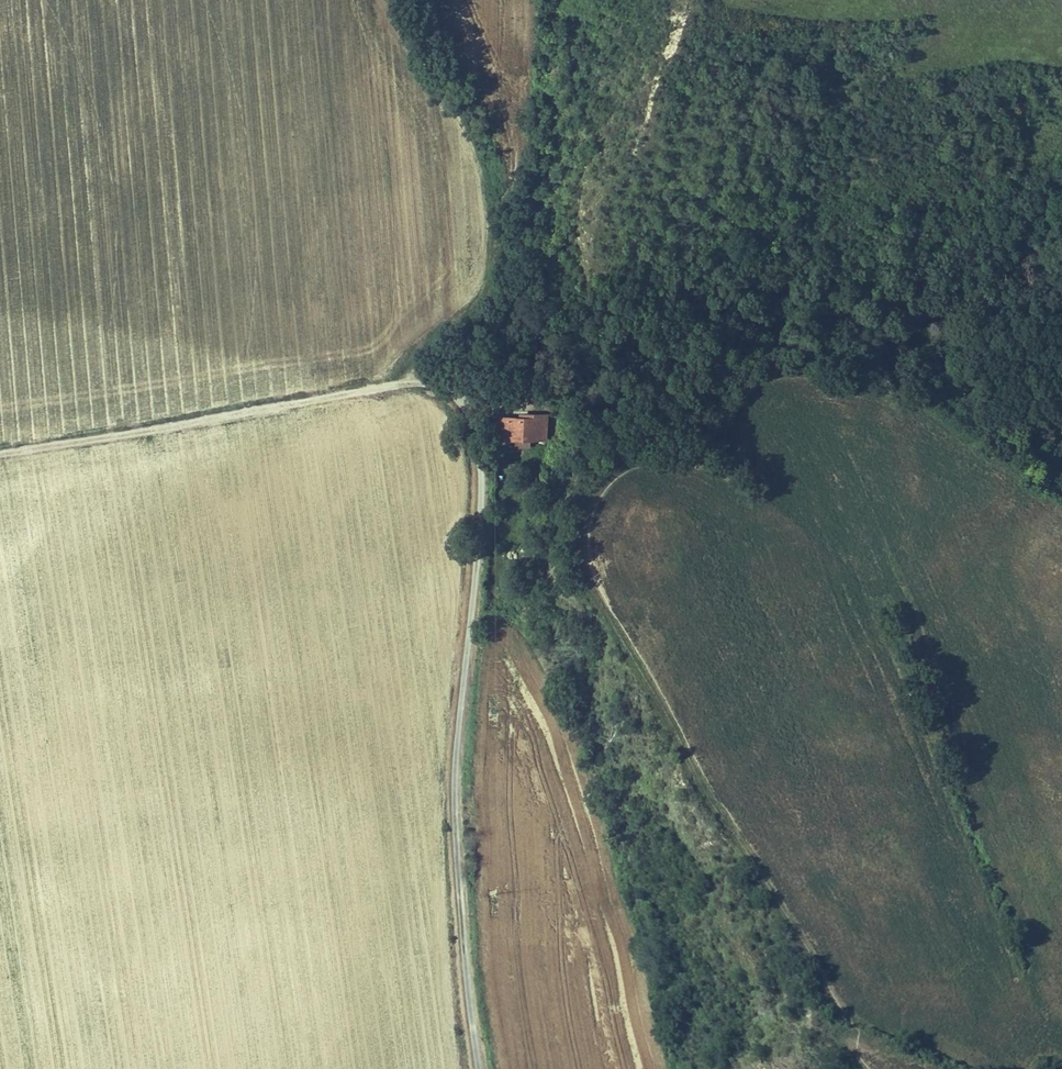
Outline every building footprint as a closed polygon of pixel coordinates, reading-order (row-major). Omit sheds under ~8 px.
[(495,385),(479,385),(479,396),(495,397),(495,385)] [(525,419),(501,418),(500,439),(544,440),(546,418),(526,415),(525,419)]
